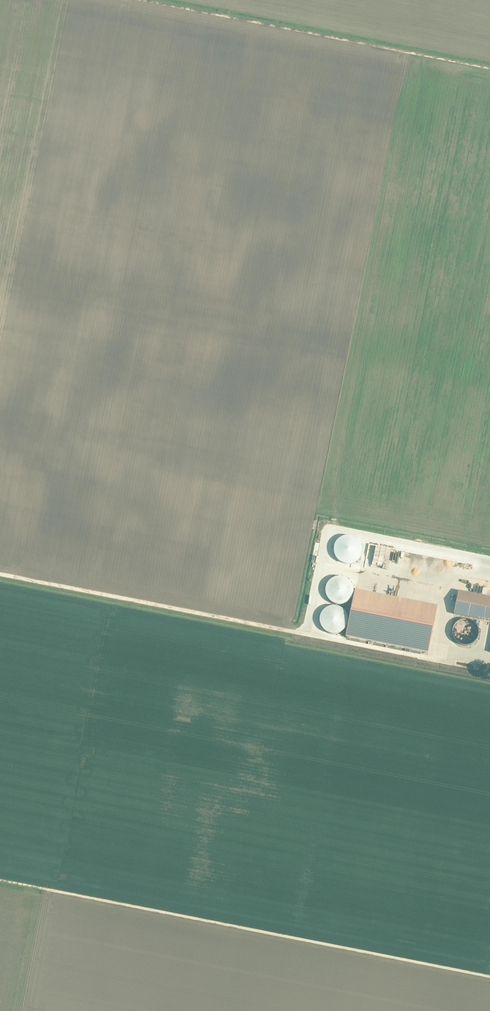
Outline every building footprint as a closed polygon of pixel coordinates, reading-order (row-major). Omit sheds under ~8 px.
[(459,590),(455,614),(489,621),(489,596),(459,590)] [(353,605),(347,636),(427,652),(433,621),(353,605)] [(470,642),(473,628),(466,627),(466,629),(450,626),(448,638),(470,642)]
